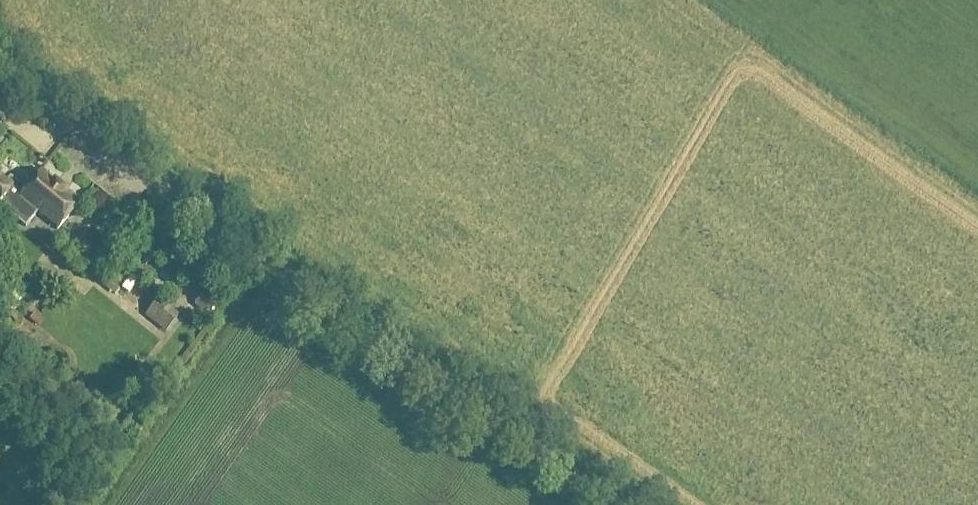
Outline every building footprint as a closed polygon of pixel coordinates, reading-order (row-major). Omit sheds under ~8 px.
[(82,201),(43,169),(28,187),(22,194),(41,209),(61,225),(82,201)] [(28,187),(12,175),(8,179),(0,173),(0,202),(28,225),(41,209),(22,194),(28,187)] [(159,300),(147,314),(167,331),(179,317),(159,300)]
